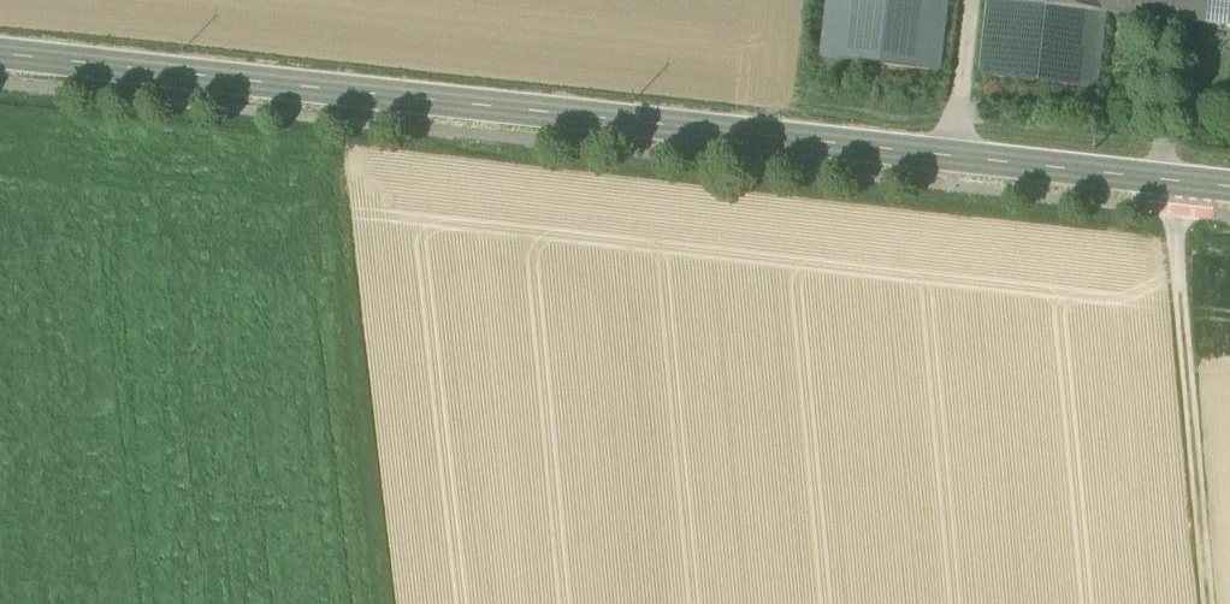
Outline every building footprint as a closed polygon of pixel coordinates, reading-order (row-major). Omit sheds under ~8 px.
[(823,58),(937,72),(946,0),(830,0),(823,58)] [(1051,8),(1052,0),(990,0),(990,2),(1051,8)] [(1051,8),(1105,14),(1107,0),(1052,0),(1051,8)] [(1105,14),(1146,19),(1148,0),(1107,0),(1105,14)] [(1164,21),(1166,0),(1148,0),(1146,19),(1164,21)] [(1164,21),(1209,26),(1212,0),(1166,0),(1164,21)] [(1229,29),(1229,0),(1212,0),(1209,26),(1229,29)] [(1097,90),(1105,14),(1051,8),(990,2),(982,77),(1097,90)]
